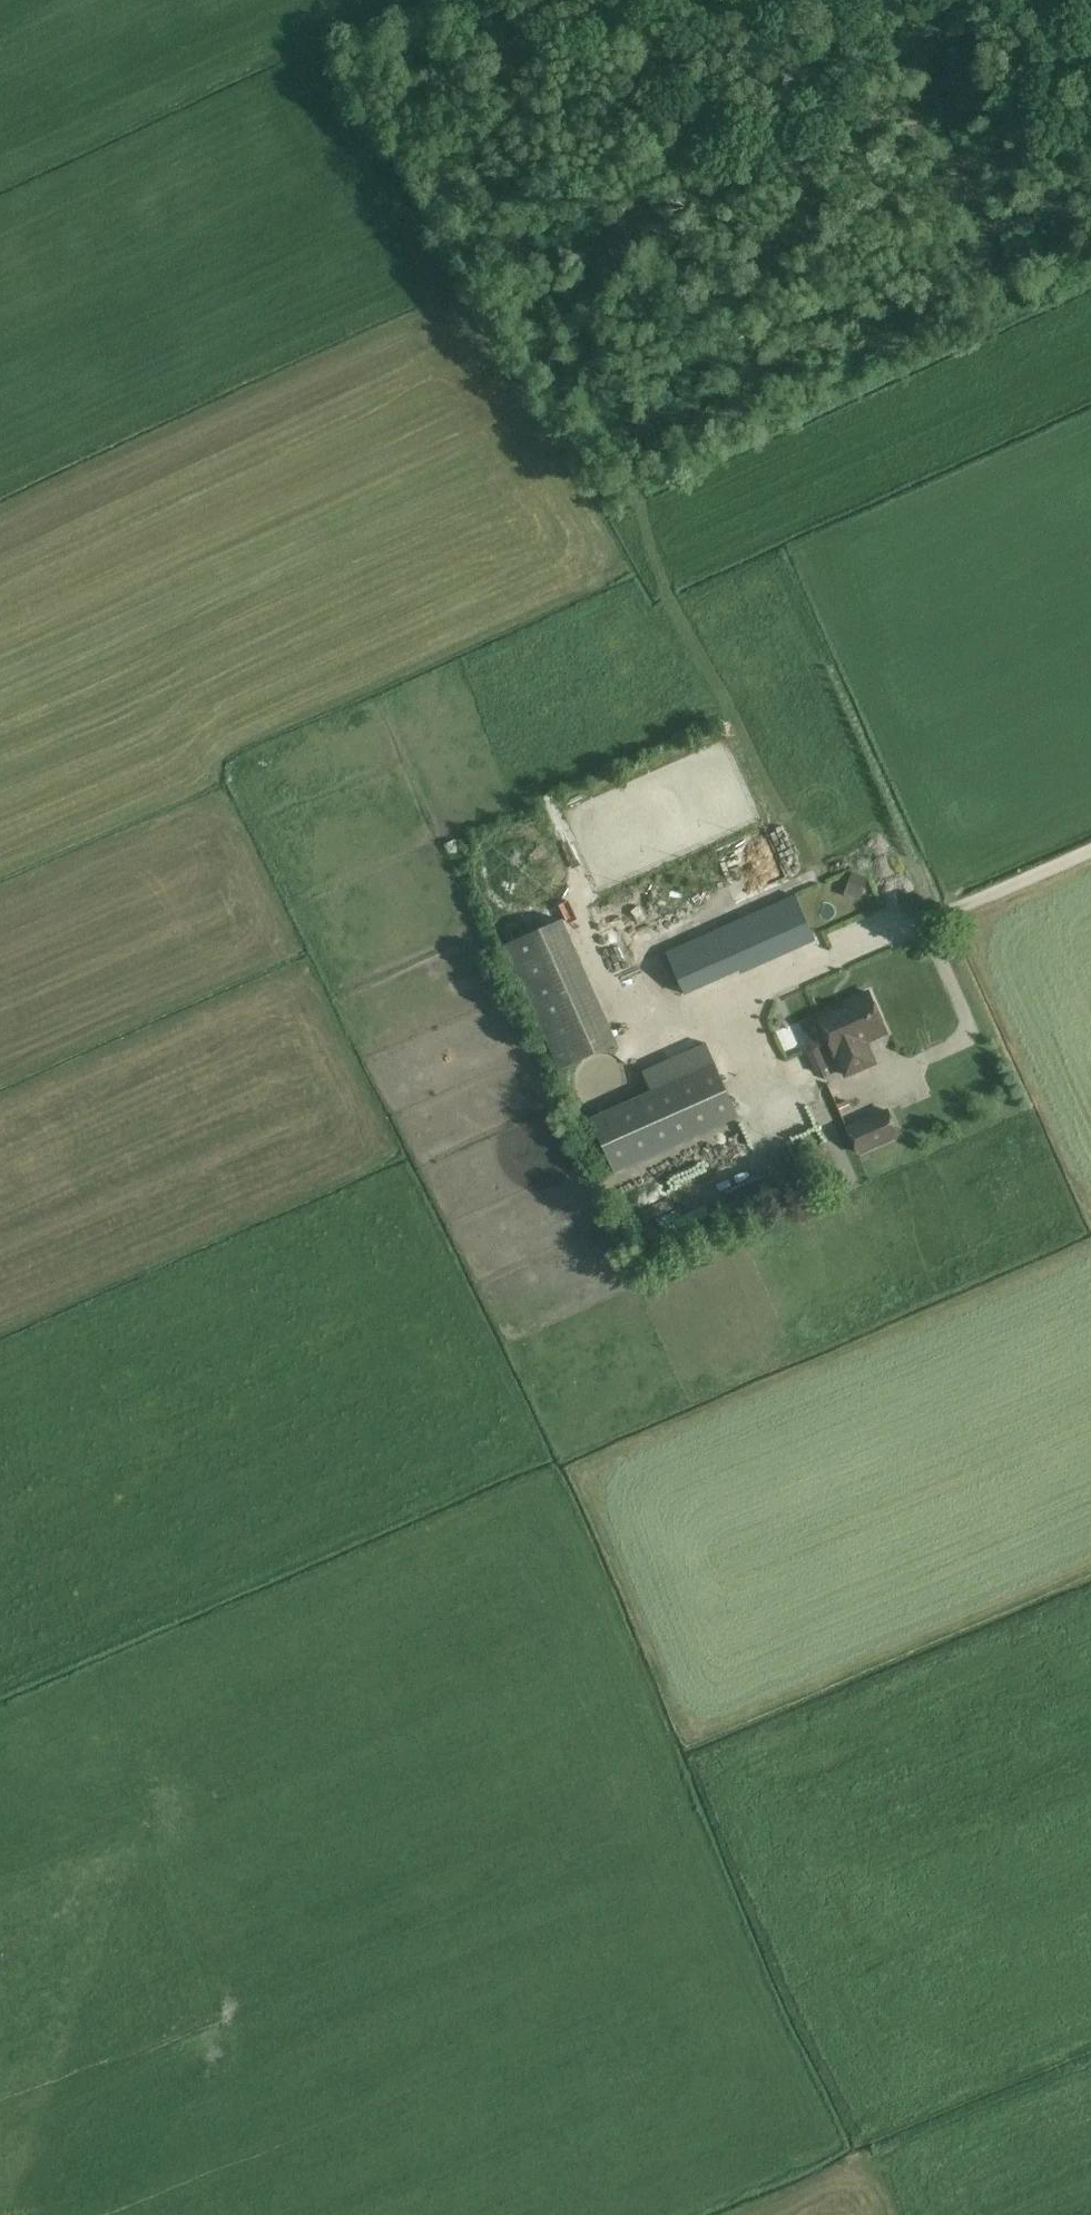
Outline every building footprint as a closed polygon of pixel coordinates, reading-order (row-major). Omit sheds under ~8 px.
[(846,894),(862,900),(870,877),(854,871),(846,894)] [(685,995),(815,937),(796,896),(661,956),(674,983),(679,981),(685,995)] [(619,1044),(563,919),(504,946),(559,1071),(619,1044)] [(888,1032),(871,992),(819,1014),(836,1055),(837,1054),(846,1075),(875,1062),(866,1042),(888,1032)] [(615,1173),(740,1117),(716,1062),(590,1118),(615,1173)] [(899,1136),(888,1111),(848,1129),(858,1153),(899,1136)]
